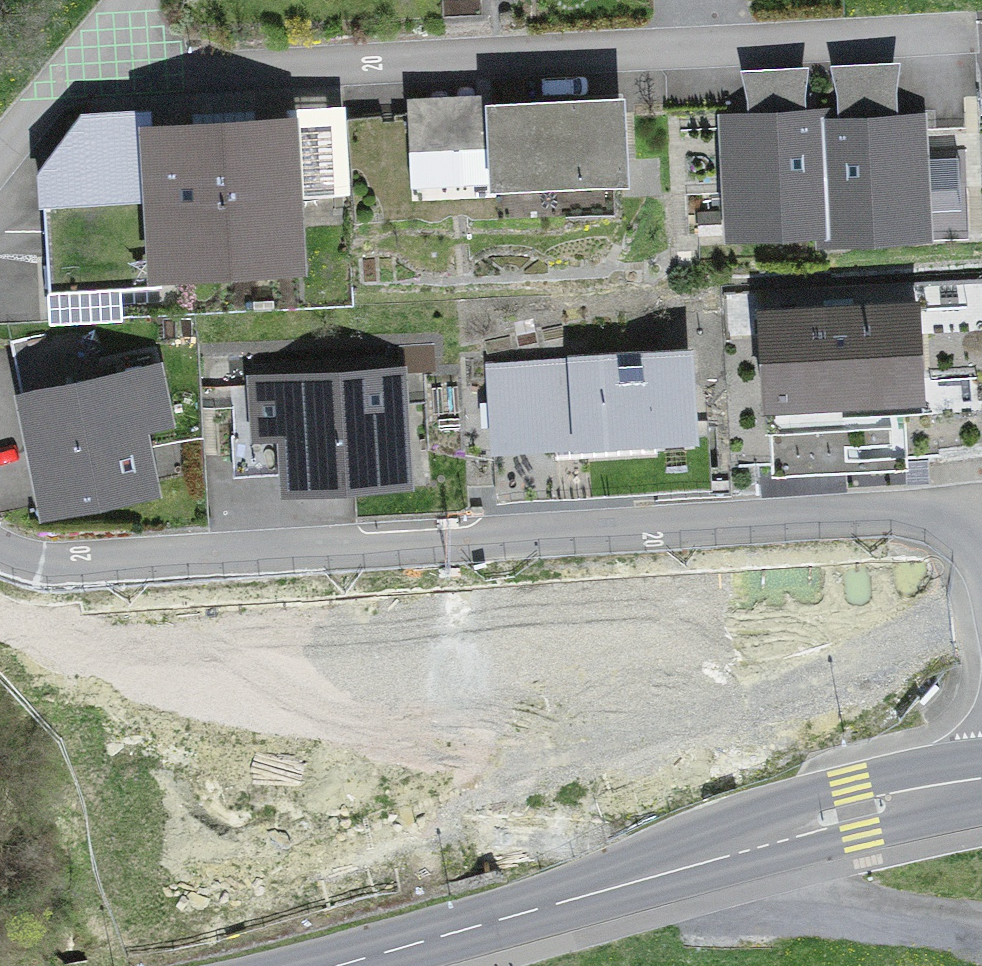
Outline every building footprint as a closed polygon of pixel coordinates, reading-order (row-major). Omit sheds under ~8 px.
[(474,143),(471,84),(410,87),(413,146),(474,143)] [(624,97),(489,104),(493,182),(628,175),(624,97)] [(826,108),(724,112),(729,227),(831,222),(827,119),(826,108)] [(924,115),(827,119),(831,222),(831,230),(929,226),(924,115)] [(225,256),(291,253),(284,122),(218,125),(225,256)] [(159,260),(225,256),(218,125),(152,129),(159,260)] [(913,300),(765,307),(773,469),(904,462),(901,391),(917,390),(913,300)] [(681,350),(499,360),(503,443),(685,433),(681,350)] [(290,473),(404,466),(398,369),(259,378),(262,427),(287,425),(290,473)] [(49,503),(152,485),(131,371),(29,389),(49,503)]
